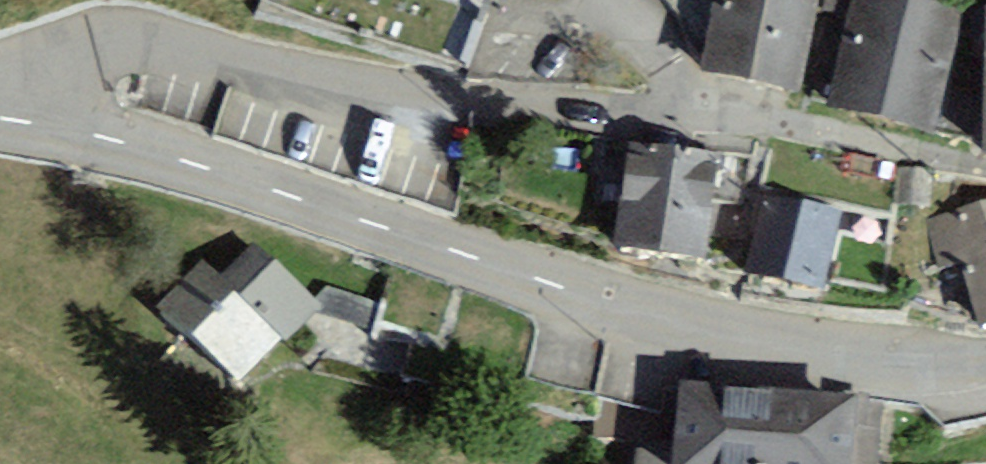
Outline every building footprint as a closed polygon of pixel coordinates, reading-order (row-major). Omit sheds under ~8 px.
[(748,81),(766,0),(723,0),(723,4),(713,2),(701,73),(748,81)] [(748,81),(801,91),(817,0),(766,0),(748,81)] [(881,117),(909,0),(855,0),(830,105),(881,117)] [(881,117),(935,129),(965,0),(909,0),(881,117)] [(616,247),(660,252),(670,148),(627,143),(616,247)] [(716,152),(670,148),(660,252),(706,256),(716,152)] [(933,169),(896,166),(892,204),(929,207),(933,169)] [(764,193),(755,233),(832,251),(841,211),(764,193)] [(926,220),(942,270),(961,264),(981,328),(985,326),(985,201),(926,220)] [(823,289),(832,251),(755,233),(746,271),(823,289)] [(206,269),(168,313),(248,381),(316,303),(258,253),(228,288),(206,269)] [(679,379),(673,451),(637,447),(636,463),(877,463),(883,397),(679,379)]
